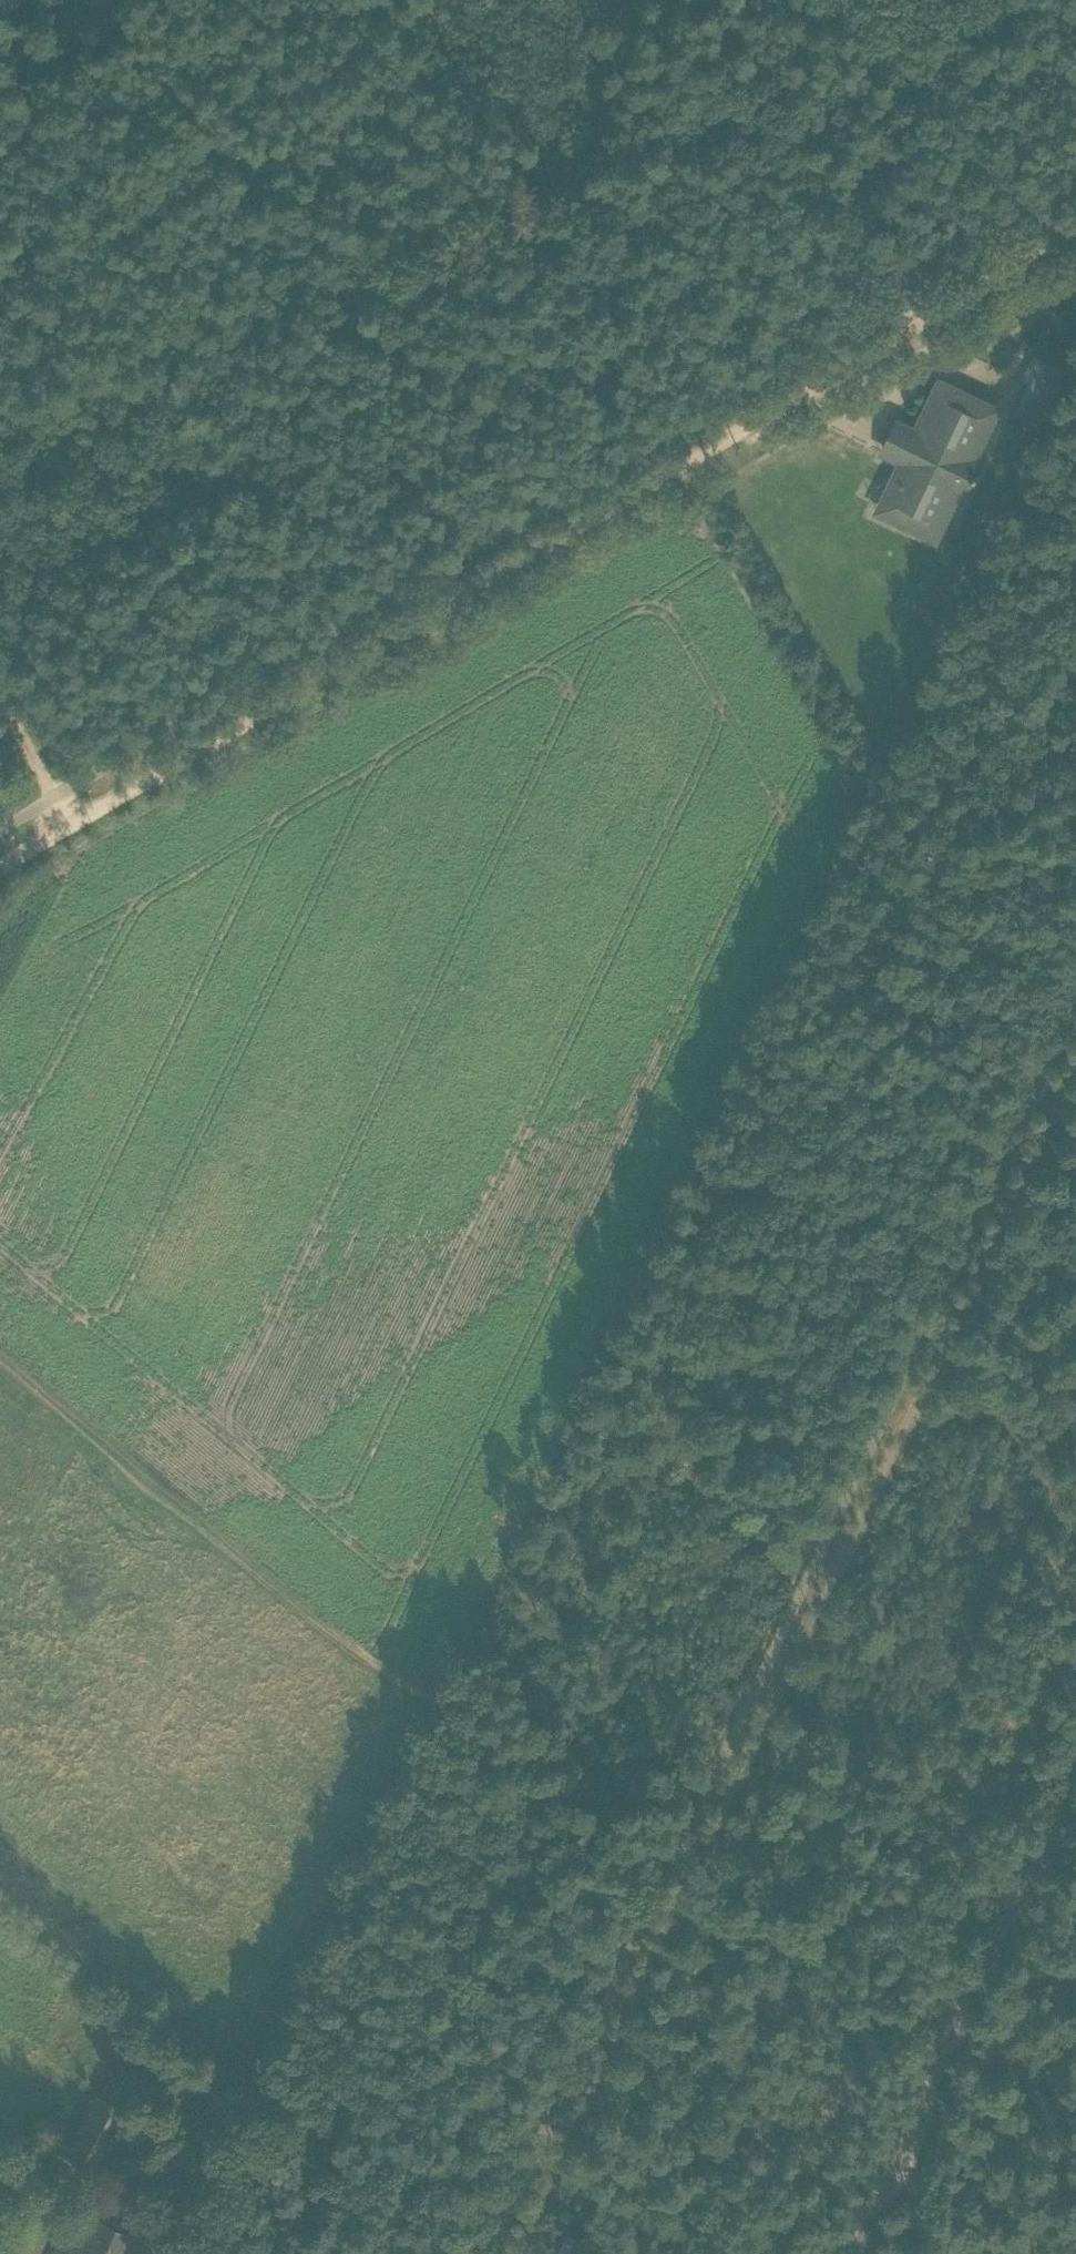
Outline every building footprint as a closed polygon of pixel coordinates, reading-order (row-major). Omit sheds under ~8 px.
[(1065,370),(1033,355),(1021,380),(1028,383),(1011,419),(1036,431),(1065,370)] [(907,464),(890,500),(942,526),(959,489),(966,493),(970,485),(972,485),(979,471),(977,470),(981,462),(974,459),(998,408),(938,380),(914,430),(900,423),(885,454),(907,464)] [(171,1555),(164,1560),(172,1571),(179,1565),(171,1555)] [(160,1569),(150,1577),(156,1584),(166,1576),(160,1569)] [(150,1577),(140,1585),(145,1592),(156,1584),(150,1577)] [(127,1595),(117,1604),(122,1611),(133,1602),(127,1595)] [(117,1604),(106,1612),(112,1619),(122,1611),(117,1604)] [(94,1622),(84,1630),(89,1637),(100,1629),(94,1622)] [(84,1630),(73,1639),(79,1646),(89,1637),(84,1630)] [(61,1649),(50,1657),(56,1664),(67,1656),(61,1649)] [(50,1657),(40,1665),(46,1673),(56,1664),(50,1657)] [(299,1714),(292,1720),(301,1730),(308,1725),(299,1714)] [(286,1725),(276,1733),(281,1740),(292,1732),(286,1725)] [(276,1733),(265,1742),(271,1749),(281,1740),(276,1733)] [(253,1752),(242,1760),(248,1767),(259,1759),(253,1752)] [(242,1760),(232,1768),(238,1775),(248,1767),(242,1760)] [(220,1778),(209,1787),(215,1794),(225,1785),(220,1778)] [(209,1787),(199,1795),(205,1802),(215,1794),(209,1787)] [(187,1805),(176,1813),(182,1820),(192,1812),(187,1805)] [(176,1813),(166,1822),(171,1829),(182,1820),(176,1813)] [(52,2253),(125,2253),(135,2232),(75,2203),(52,2253)]
